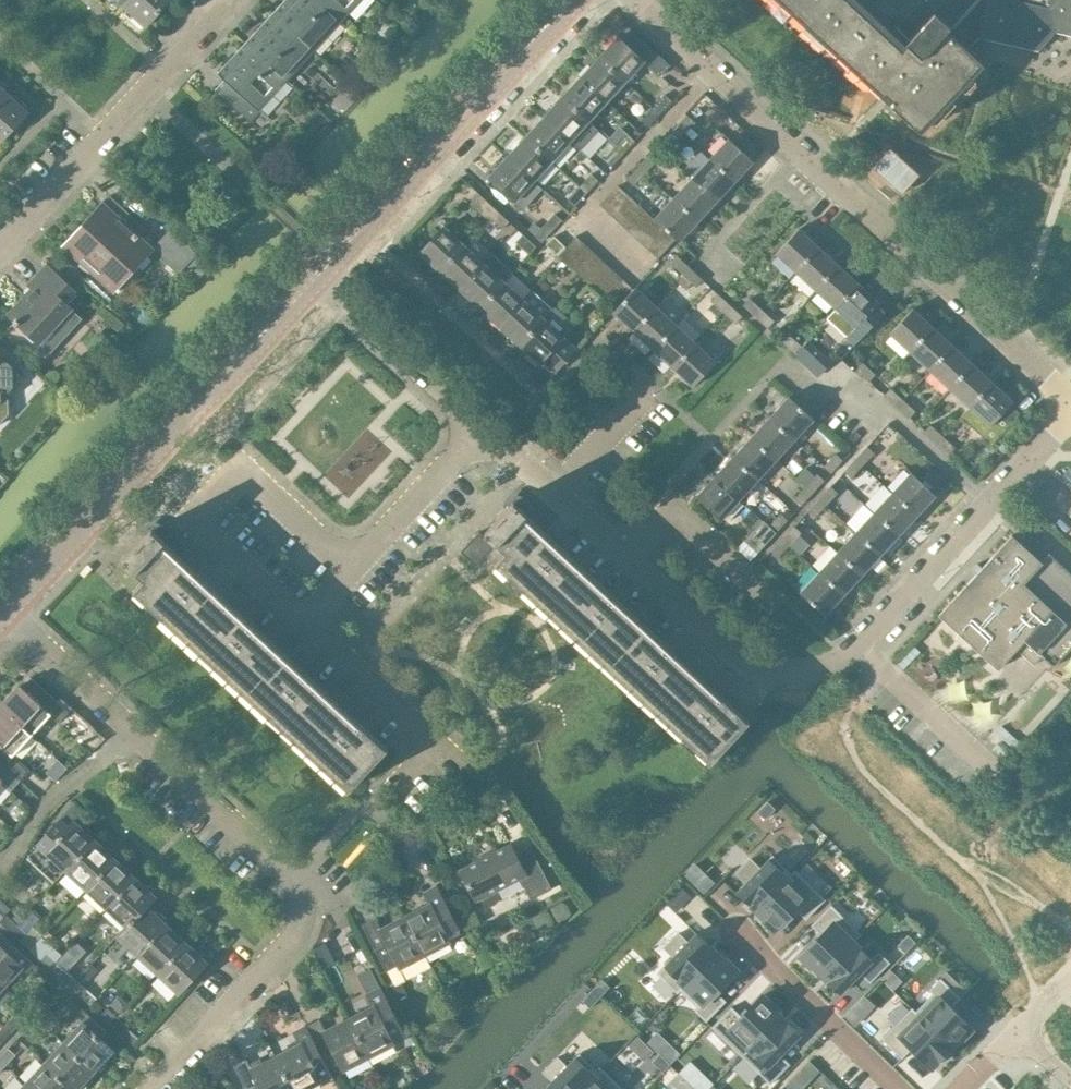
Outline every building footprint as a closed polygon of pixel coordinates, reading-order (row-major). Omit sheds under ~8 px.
[(124,8),(132,0),(116,0),(124,8)] [(124,8),(145,27),(170,0),(132,0),(124,8)] [(275,18),(310,51),(337,22),(313,0),(291,0),(275,18)] [(337,22),(357,0),(313,0),(337,22)] [(891,98),(888,101),(919,129),(981,61),(967,48),(979,35),(1038,51),(1057,31),(1070,35),(1070,0),(945,0),(902,47),(851,0),(783,0),(891,98)] [(275,18),(248,48),(282,80),(310,51),(275,18)] [(599,57),(625,81),(644,60),(660,75),(670,65),(631,29),(621,40),(618,37),(599,57)] [(282,80),(248,48),(220,77),(225,82),(215,93),(245,121),(282,80)] [(599,57),(581,77),(606,101),(625,81),(599,57)] [(581,77),(563,97),(588,121),(606,101),(581,77)] [(7,93),(0,100),(0,142),(28,112),(7,93)] [(653,106),(660,113),(672,100),(665,94),(653,106)] [(563,97),(545,117),(570,141),(588,121),(563,97)] [(649,126),(660,113),(653,106),(641,119),(649,126)] [(675,127),(682,133),(694,120),(687,113),(675,127)] [(545,117),(526,138),(551,161),(570,141),(545,117)] [(671,146),(682,133),(675,127),(664,139),(671,146)] [(616,146),(623,153),(634,141),(627,134),(616,146)] [(526,138),(508,157),(533,181),(551,161),(526,138)] [(729,138),(710,159),(734,181),(753,161),(729,138)] [(611,166),(623,153),(616,146),(604,160),(611,166)] [(650,153),(638,166),(645,173),(657,160),(650,153)] [(508,157),(489,178),(515,201),(524,209),(542,189),(533,181),(508,157)] [(710,159),(691,179),(716,201),(734,181),(710,159)] [(645,173),(638,166),(626,178),(633,185),(645,173)] [(591,173),(578,187),(586,194),(599,180),(591,173)] [(691,179),(673,199),(698,221),(716,201),(691,179)] [(610,214),(627,194),(618,186),(600,205),(610,214)] [(586,194),(578,187),(567,199),(575,206),(586,194)] [(610,214),(620,223),(637,203),(627,194),(610,214)] [(491,217),(497,211),(479,195),(470,204),(488,220),(491,217)] [(673,199),(654,219),(656,221),(666,230),(676,238),(679,242),(698,221),(673,199)] [(620,223),(630,232),(647,213),(637,203),(620,223)] [(81,235),(68,249),(112,291),(151,249),(150,248),(133,232),(135,224),(124,213),(119,218),(107,207),(92,223),(88,220),(78,232),(81,235)] [(508,221),(497,211),(491,217),(502,228),(508,221)] [(543,226),(535,235),(542,242),(550,233),(562,219),(554,213),(543,226)] [(630,232),(639,240),(656,221),(654,219),(647,213),(630,232)] [(639,240),(649,249),(666,230),(656,221),(639,240)] [(420,253),(441,272),(465,246),(443,227),(420,253)] [(170,228),(150,248),(151,249),(179,274),(197,252),(170,228)] [(775,253),(796,272),(819,247),(798,228),(775,253)] [(676,238),(666,230),(649,249),(658,258),(676,238)] [(536,246),(522,234),(516,242),(529,254),(536,246)] [(558,256),(572,269),(590,249),(576,236),(566,248),(558,256)] [(546,245),(558,256),(566,248),(554,237),(546,245)] [(441,272),(460,290),(484,263),(465,246),(441,272)] [(796,272),(816,290),(839,265),(819,247),(796,272)] [(572,269),(584,280),(603,260),(590,249),(572,269)] [(684,275),(691,267),(679,256),(671,263),(684,275)] [(584,280),(597,291),(615,271),(603,260),(584,280)] [(460,290),(481,308),(504,282),(484,263),(460,290)] [(8,315),(39,343),(70,309),(63,302),(74,291),(47,265),(29,285),(33,288),(8,315)] [(816,290),(836,308),(859,283),(839,265),(816,290)] [(691,267),(684,275),(696,287),(703,279),(691,267)] [(597,291),(606,300),(625,280),(615,271),(597,291)] [(606,300),(616,309),(634,289),(625,280),(606,300)] [(481,308),(500,326),(524,300),(504,282),(481,308)] [(836,308),(827,318),(848,337),(857,327),(864,333),(883,312),(876,306),(880,302),(859,283),(836,308)] [(613,312),(634,330),(656,306),(636,287),(634,289),(616,309),(613,312)] [(500,326),(521,345),(545,319),(544,318),(553,309),(533,290),(524,300),(500,326)] [(723,313),(731,304),(718,292),(710,301),(723,313)] [(755,317),(763,309),(749,297),(742,305),(755,317)] [(605,300),(595,311),(604,319),(614,309),(605,300)] [(731,304),(723,313),(735,324),(743,315),(731,304)] [(634,330),(653,349),(676,324),(656,306),(634,330)] [(891,331),(911,350),(934,326),(913,307),(891,331)] [(775,320),(763,309),(755,317),(768,328),(775,320)] [(545,319),(521,345),(541,363),(543,359),(557,372),(578,349),(545,319)] [(653,349),(674,367),(696,342),(676,324),(653,349)] [(911,350),(932,369),(954,344),(934,326),(911,350)] [(795,353),(802,346),(789,335),(783,342),(795,353)] [(795,353),(794,354),(817,376),(832,361),(808,339),(802,346),(795,353)] [(696,342),(674,367),(695,386),(717,361),(696,342)] [(932,369),(952,387),(974,362),(954,344),(932,369)] [(9,414),(8,390),(23,375),(0,355),(0,423),(9,414)] [(876,373),(863,361),(856,369),(869,381),(876,373)] [(952,387),(972,405),(994,381),(974,362),(952,387)] [(972,405),(961,417),(992,445),(1021,414),(1010,404),(1014,400),(994,381),(972,405)] [(897,407),(904,399),(890,387),(884,395),(897,407)] [(771,416),(796,439),(815,418),(789,395),(771,416)] [(916,410),(904,399),(897,407),(909,418),(916,410)] [(771,416),(752,436),(777,459),(796,439),(771,416)] [(923,431),(937,444),(943,436),(930,424),(923,431)] [(752,436),(734,456),(759,479),(777,459),(752,436)] [(943,436),(937,444),(949,455),(955,448),(943,436)] [(856,458),(863,465),(875,452),(867,445),(856,458)] [(843,460),(838,455),(835,453),(824,466),(831,473),(843,460)] [(734,456),(716,475),(741,499),(759,479),(734,456)] [(863,465),(856,458),(844,471),(851,478),(863,465)] [(912,471),(893,492),(918,515),(937,494),(912,471)] [(817,473),(806,485),(814,492),(824,480),(817,473)] [(741,499),(716,475),(697,496),(722,519),(741,499)] [(814,492),(806,485),(794,498),(801,505),(814,492)] [(831,485),(820,497),(827,504),(838,492),(831,485)] [(893,492),(875,512),(900,534),(918,515),(893,492)] [(827,504),(820,497),(807,511),(815,518),(827,504)] [(478,567),(488,557),(711,764),(751,721),(514,501),(483,535),(480,532),(461,552),(478,567)] [(875,512),(857,531),(882,554),(900,534),(875,512)] [(780,513),(770,525),(777,531),(788,520),(780,513)] [(764,519),(744,541),(757,553),(765,545),(777,531),(770,525),(764,519)] [(794,525),(783,536),(791,543),(802,532),(794,525)] [(126,559),(115,571),(349,789),(389,746),(154,527),(125,558),(126,559)] [(857,531),(839,551),(864,574),(882,554),(857,531)] [(938,614),(998,669),(1017,648),(1034,664),(1042,656),(1053,667),(1070,647),(1070,573),(1049,552),(1041,561),(1012,534),(938,614)] [(791,543),(783,536),(772,548),(780,556),(791,543)] [(839,551),(821,571),(846,593),(864,574),(839,551)] [(846,593),(821,571),(803,591),(828,614),(846,593)] [(896,664),(903,670),(920,651),(913,645),(896,664)] [(22,683),(2,706),(31,733),(50,713),(59,721),(68,711),(31,677),(24,685),(22,683)] [(20,779),(29,769),(13,754),(31,733),(2,706),(0,707),(0,761),(20,779)] [(2,780),(11,789),(20,779),(0,761),(0,782),(2,780)] [(767,801),(758,811),(765,818),(775,808),(767,801)] [(60,817),(36,844),(45,852),(66,871),(95,840),(73,820),(69,825),(60,817)] [(66,871),(86,890),(115,859),(95,840),(66,871)] [(552,889),(530,846),(516,853),(511,844),(460,869),(476,900),(481,898),(483,902),(487,905),(492,905),(496,903),(498,899),(499,894),(497,890),(520,878),(531,900),(552,889)] [(746,881),(737,891),(757,910),(795,869),(791,872),(773,855),(760,867),(753,860),(739,874),(746,881)] [(86,890),(106,908),(135,877),(115,859),(86,890)] [(695,862),(684,874),(703,894),(715,881),(695,862)] [(758,911),(754,915),(770,929),(772,927),(775,930),(795,909),(806,919),(826,898),(795,869),(757,910),(758,911)] [(106,908),(124,925),(126,926),(145,905),(146,905),(155,895),(135,877),(106,908)] [(677,881),(661,898),(667,904),(672,909),(688,892),(683,887),(677,881)] [(430,904),(406,916),(426,955),(452,941),(448,933),(459,927),(438,886),(425,893),(430,904)] [(822,933),(801,954),(804,957),(801,960),(816,974),(819,972),(821,974),(860,933),(831,904),(812,924),(822,933)] [(116,934),(137,954),(166,923),(146,905),(145,905),(126,926),(124,925),(116,934)] [(426,955),(406,916),(382,929),(376,917),(364,923),(387,970),(399,964),(401,967),(426,955)] [(11,931),(17,924),(10,917),(3,924),(11,931)] [(137,954),(158,973),(186,942),(166,923),(137,954)] [(27,932),(17,924),(11,931),(20,939),(27,932)] [(673,956),(657,973),(676,992),(716,951),(697,932),(688,941),(678,932),(664,947),(673,956)] [(4,987),(24,965),(29,969),(35,963),(3,933),(0,936),(0,983),(4,987)] [(860,933),(821,974),(840,992),(872,959),(854,942),(862,934),(860,933)] [(908,934),(898,944),(905,952),(915,942),(908,934)] [(51,968),(57,961),(46,951),(52,945),(42,936),(31,949),(51,968)] [(325,941),(313,948),(324,969),(336,962),(325,941)] [(186,942),(158,973),(178,992),(206,961),(186,942)] [(716,951),(676,992),(677,993),(681,989),(699,1006),(695,1010),(706,1021),(726,1000),(716,990),(736,970),(733,967),(736,964),(721,949),(718,952),(716,951)] [(51,968),(72,986),(77,980),(57,961),(51,968)] [(382,987),(381,988),(370,968),(357,975),(368,995),(369,994),(374,1005),(349,1018),(369,1057),(396,1043),(408,1037),(382,987)] [(49,976),(23,1005),(30,1011),(56,983),(49,976)] [(936,996),(918,1015),(951,1047),(970,1028),(950,1007),(960,997),(940,977),(928,989),(936,996)] [(602,978),(593,989),(600,996),(610,985),(602,978)] [(87,989),(77,980),(72,986),(81,995),(87,989)] [(400,980),(388,986),(398,1006),(410,1000),(400,980)] [(593,989),(583,999),(591,1007),(600,996),(593,989)] [(732,1006),(712,1026),(741,1055),(781,1014),(779,1012),(782,1010),(767,995),(764,998),(762,995),(742,1015),(732,1006)] [(864,995),(846,1013),(855,1022),(873,1004),(864,995)] [(23,1005),(4,1025),(11,1032),(30,1011),(23,1005)] [(112,1023),(118,1016),(108,1006),(102,1014),(112,1023)] [(46,1007),(32,1021),(40,1029),(54,1015),(46,1007)] [(63,1042),(95,1071),(115,1049),(105,1040),(111,1033),(89,1013),(63,1042)] [(781,1014),(741,1055),(761,1074),(801,1034),(781,1014)] [(894,1026),(882,1038),(901,1057),(912,1046),(932,1066),(938,1060),(938,1061),(950,1048),(951,1047),(918,1015),(900,1033),(894,1026)] [(112,1023),(122,1032),(134,1043),(140,1037),(127,1026),(129,1025),(118,1016),(112,1023)] [(321,1020),(308,1026),(329,1069),(330,1068),(341,1063),(345,1069),(369,1057),(349,1018),(326,1030),(321,1020)] [(32,1021),(16,1038),(24,1046),(40,1030),(32,1021)] [(11,1032),(4,1025),(0,1029),(0,1043),(11,1032)] [(277,1056),(293,1088),(307,1088),(334,1075),(330,1068),(329,1069),(308,1026),(296,1032),(302,1043),(277,1056)] [(44,1062),(73,1088),(78,1088),(95,1071),(63,1042),(44,1062)] [(667,1046),(659,1053),(670,1063),(677,1056),(667,1046)] [(0,1055),(0,1058),(6,1064),(15,1054),(8,1047),(0,1055)] [(543,1070),(552,1080),(543,1088),(581,1088),(602,1067),(598,1070),(579,1052),(567,1065),(557,1055),(543,1070)] [(659,1053),(652,1061),(662,1071),(670,1063),(659,1053)] [(277,1056),(254,1068),(248,1057),(235,1065),(248,1088),(293,1088),(277,1056)] [(809,1060),(802,1068),(812,1078),(819,1070),(809,1060)] [(26,1082),(33,1088),(73,1088),(44,1062),(26,1082)] [(622,1087),(602,1067),(581,1088),(620,1088),(622,1087)] [(694,1087),(696,1088),(707,1088),(713,1082),(705,1075),(694,1087)]
